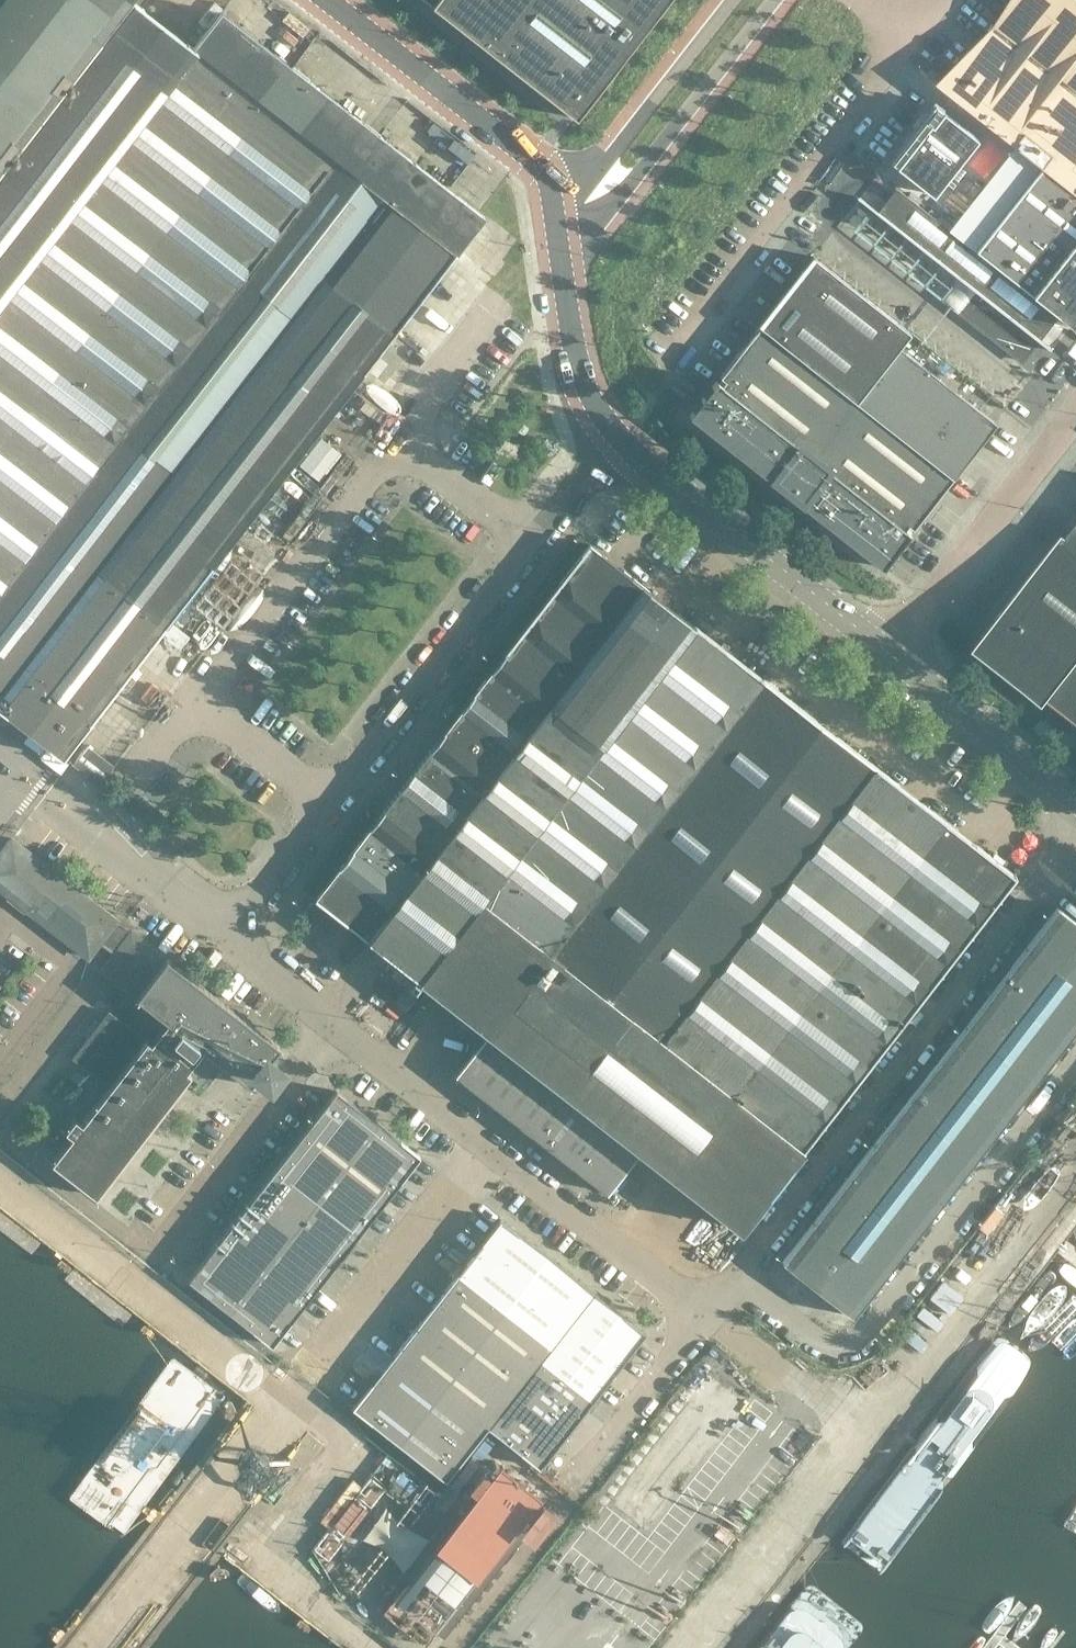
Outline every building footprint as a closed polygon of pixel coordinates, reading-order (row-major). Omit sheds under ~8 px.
[(414,161),(221,12),(194,47),(194,46),(193,47),(132,0),(0,0),(0,442),(54,373),(175,468),(414,161)] [(660,0),(425,0),(576,118),(616,68),(622,60),(657,15),(651,11),(660,0)] [(998,26),(943,88),(1042,166),(1075,193),(1075,0),(1017,0),(998,26)] [(947,176),(978,137),(935,103),(900,146),(944,180),(953,188),(956,184),(947,176)] [(944,180),(900,146),(890,160),(933,194),(944,180)] [(170,617),(455,252),(483,215),(414,161),(175,468),(101,563),(170,617)] [(1042,166),(976,250),(1067,321),(1072,325),(1075,319),(1075,193),(1042,166)] [(1067,321),(976,250),(888,181),(888,182),(896,188),(878,211),(860,197),(859,198),(959,277),(943,297),(942,298),(1023,361),(1039,340),(1053,350),(1054,349),(1040,338),(1058,316),(1066,322),(1067,321)] [(911,332),(814,256),(787,291),(884,367),(900,346),(911,332)] [(884,367),(787,291),(760,325),(857,401),(884,367)] [(953,477),(857,401),(760,325),(720,375),(725,379),(722,383),(717,380),(689,415),(773,481),(779,474),(804,494),(799,501),(883,567),(910,532),(905,528),(909,524),(914,527),(953,477)] [(996,422),(980,409),(900,346),(884,367),(857,401),(953,477),(996,422)] [(101,563),(175,468),(54,373),(0,442),(0,707),(62,755),(170,617),(101,563)] [(1064,539),(1061,536),(1007,605),(1006,605),(977,641),(1053,701),(1074,712),(1075,710),(1075,711),(1075,524),(1064,539)] [(423,980),(697,627),(589,543),(377,817),(430,858),(368,937),(423,980)] [(503,1013),(551,952),(763,678),(697,627),(423,980),(488,1031),(503,1013)] [(664,1039),(876,766),(763,678),(551,952),(664,1039)] [(114,766),(88,745),(74,763),(100,784),(114,766)] [(733,1093),(945,820),(876,766),(664,1039),(733,1093)] [(368,937),(430,858),(377,817),(316,897),(368,937)] [(803,1147),(1015,874),(945,820),(733,1093),(803,1147)] [(184,1083),(190,1075),(202,1085),(206,1088),(217,1073),(213,1070),(220,1061),(249,1084),(255,1078),(269,1088),(287,1065),(273,1054),(279,1046),(131,930),(130,931),(116,920),(117,919),(12,838),(0,853),(0,888),(88,956),(100,941),(114,952),(102,967),(138,994),(136,996),(167,1020),(161,1028),(157,1025),(147,1038),(109,1009),(72,1057),(109,1086),(81,1122),(75,1117),(65,1129),(71,1134),(50,1161),(96,1196),(184,1083)] [(253,863),(257,856),(251,851),(246,857),(253,863)] [(316,923),(325,911),(312,901),(303,913),(316,923)] [(1075,1027),(1075,921),(1056,906),(812,1221),(883,1275),(1075,1027)] [(803,1147),(733,1093),(664,1039),(551,952),(503,1013),(488,1031),(602,1120),(640,1149),(740,1228),(803,1147)] [(602,1120),(488,1031),(456,1073),(569,1162),(602,1120)] [(419,1155),(336,1090),(295,1143),(378,1208),(419,1155)] [(608,1191),(640,1149),(602,1120),(569,1162),(608,1191)] [(313,1291),(378,1208),(295,1143),(230,1226),(313,1291)] [(593,1291),(500,1218),(458,1272),(551,1345),(593,1291)] [(883,1275),(812,1221),(782,1260),(852,1315),(883,1275)] [(313,1291),(230,1226),(189,1279),(272,1344),(313,1291)] [(488,1426),(541,1358),(551,1345),(458,1272),(395,1352),(488,1426)] [(592,1399),(645,1332),(593,1291),(551,1345),(541,1358),(592,1399)] [(488,1426),(395,1352),(353,1406),(446,1479),(488,1426)] [(540,1466),(592,1399),(541,1358),(488,1426),(540,1466)] [(433,1627),(517,1520),(534,1498),(498,1469),(480,1492),(396,1599),(433,1627)] [(396,1599),(480,1492),(469,1482),(384,1589),(396,1599)] [(444,1637),(529,1530),(517,1520),(433,1627),(444,1637)]
